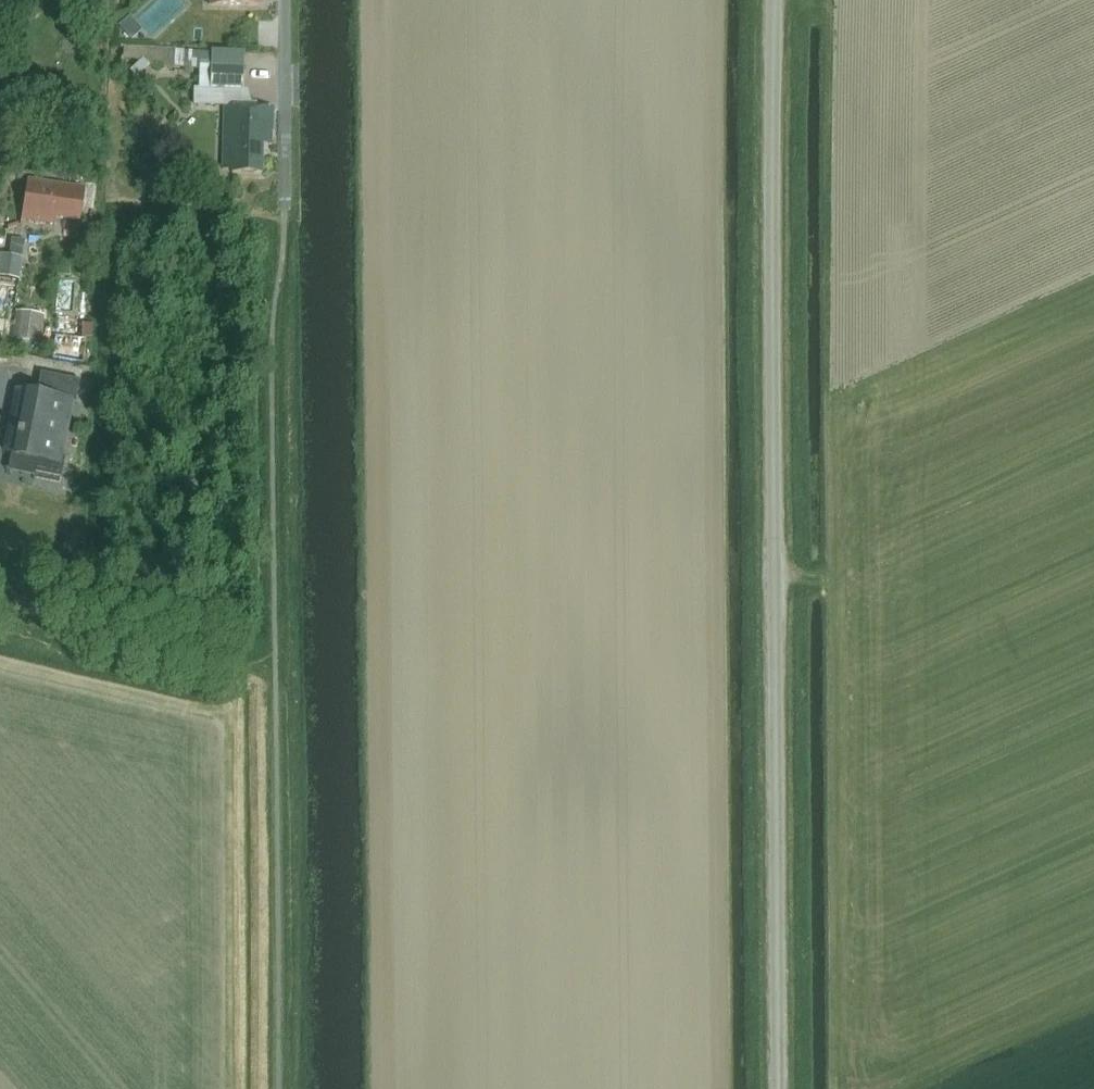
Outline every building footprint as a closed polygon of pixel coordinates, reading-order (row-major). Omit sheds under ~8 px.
[(133,15),(120,27),(131,40),(144,28),(133,15)] [(210,90),(211,65),(198,64),(198,68),(198,90),(192,90),(192,101),(220,101),(221,90),(213,90),(210,90)] [(213,90),(245,90),(246,65),(214,65),(213,90)] [(272,108),(223,107),(221,169),(230,169),(230,173),(260,174),(261,146),(271,146),(272,108)] [(79,221),(84,189),(26,180),(20,218),(54,224),(55,217),(79,221)] [(19,279),(22,258),(8,256),(0,254),(0,276),(19,279)] [(81,324),(81,338),(91,338),(92,325),(81,324)] [(30,342),(29,352),(38,353),(39,343),(30,342)] [(68,403),(74,404),(78,381),(39,373),(35,395),(16,391),(12,412),(24,415),(20,432),(8,430),(4,451),(36,457),(34,470),(60,475),(63,455),(58,454),(68,403)]
